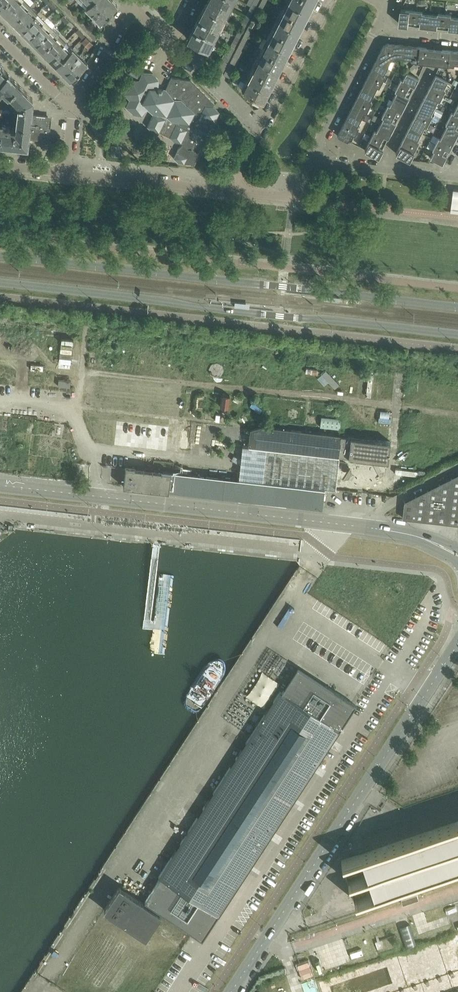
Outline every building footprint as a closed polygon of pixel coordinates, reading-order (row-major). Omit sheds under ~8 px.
[(0,7),(0,8),(6,15),(21,0),(7,0),(0,7)] [(6,15),(13,22),(31,5),(26,0),(21,0),(6,15)] [(57,8),(50,0),(47,3),(54,11),(57,8)] [(86,7),(93,14),(107,0),(92,0),(86,7)] [(93,14),(100,21),(101,21),(104,24),(110,18),(107,15),(117,5),(113,0),(107,0),(93,14)] [(204,7),(225,18),(230,8),(215,0),(208,0),(204,7)] [(230,8),(235,0),(215,0),(230,8)] [(266,2),(263,0),(262,0),(257,10),(261,12),(266,2)] [(287,0),(286,0),(283,5),(279,3),(277,7),(282,9),(281,10),(303,21),(308,10),(287,0)] [(310,0),(287,0),(308,10),(313,1),(310,0)] [(31,5),(13,22),(20,29),(38,12),(31,5)] [(249,18),(252,13),(254,8),(250,6),(245,16),(249,18)] [(204,7),(199,17),(220,28),(225,18),(204,7)] [(27,36),(45,19),(47,16),(40,9),(38,12),(20,29),(27,36)] [(64,15),(57,9),(55,11),(61,17),(64,15)] [(417,10),(402,9),(400,24),(415,25),(417,10)] [(256,21),(259,16),(261,12),(257,10),(252,19),(256,21)] [(303,21),(281,10),(276,19),(297,30),(303,21)] [(423,11),(417,10),(415,25),(429,27),(431,14),(423,13),(423,11)] [(439,15),(431,14),(429,27),(444,29),(445,14),(439,13),(439,15)] [(445,14),(444,29),(457,30),(457,17),(452,16),(452,14),(445,14)] [(74,25),(64,15),(61,18),(68,25),(68,24),(71,27),(71,28),(75,32),(77,29),(74,25)] [(244,28),(249,18),(245,16),(240,26),(244,28)] [(199,17),(194,26),(216,37),(220,28),(199,17)] [(45,19),(27,36),(34,43),(52,26),(45,19)] [(251,31),(256,21),(252,19),(247,29),(251,31)] [(297,30),(276,19),(271,29),(292,40),(297,30)] [(52,26),(34,43),(41,50),(59,33),(52,26)] [(194,26),(188,38),(202,45),(199,50),(207,54),(216,37),(194,26)] [(239,37),(242,32),(244,28),(240,26),(235,36),(239,37)] [(85,36),(79,28),(76,31),(82,38),(85,36)] [(246,41),(249,36),(251,31),(247,29),(242,39),(246,41)] [(292,40),(271,29),(266,39),(287,50),(292,40)] [(59,33),(41,50),(48,57),(66,40),(59,33)] [(234,47),(239,37),(235,36),(231,45),(234,47)] [(94,44),(86,37),(81,42),(89,49),(94,44)] [(241,50),(246,41),(242,39),(237,48),(241,50)] [(287,50),(266,39),(261,49),(282,60),(287,50)] [(66,40),(48,57),(56,65),(73,48),(66,40)] [(383,45),(375,61),(387,67),(391,60),(396,57),(404,58),(406,44),(388,42),(383,45)] [(221,59),(221,60),(226,62),(227,63),(235,47),(229,44),(221,59)] [(420,46),(406,44),(404,58),(412,58),(412,60),(418,61),(420,46)] [(434,48),(427,47),(420,46),(418,61),(433,63),(434,48)] [(73,48),(56,65),(63,72),(80,55),(73,48)] [(243,51),(241,50),(237,48),(232,58),(238,61),(243,51)] [(449,49),(434,48),(433,63),(447,64),(449,49)] [(282,60),(261,49),(256,58),(277,69),(282,60)] [(449,49),(447,64),(454,65),(454,63),(457,64),(457,50),(449,49)] [(80,55),(63,72),(70,79),(71,79),(74,82),(80,76),(77,73),(87,62),(80,55)] [(236,67),(238,61),(232,58),(230,63),(236,67)] [(277,69),(256,58),(251,68),(272,79),(277,69)] [(222,73),(227,63),(226,62),(221,60),(216,70),(222,73)] [(375,61),(369,74),(382,81),(385,75),(384,74),(387,67),(375,61)] [(229,64),(224,74),(230,77),(235,67),(229,64)] [(2,67),(0,69),(0,93),(2,90),(7,95),(8,94),(19,84),(2,67)] [(272,79),(251,68),(246,78),(267,89),(272,79)] [(219,112),(213,106),(215,103),(191,79),(171,77),(166,88),(166,89),(162,91),(162,89),(158,89),(159,79),(153,73),(143,72),(139,80),(137,82),(134,79),(131,78),(124,93),(130,99),(126,106),(134,114),(142,115),(148,108),(154,114),(148,126),(152,131),(159,131),(170,137),(175,141),(181,142),(183,143),(178,147),(176,152),(174,158),(179,162),(194,164),(199,154),(193,149),(195,144),(197,141),(205,142),(209,133),(211,133),(216,122),(215,121),(219,112)] [(401,78),(398,84),(412,91),(418,78),(407,72),(403,79),(401,78)] [(379,87),(382,81),(369,74),(362,87),(379,95),(380,92),(375,90),(377,86),(379,87)] [(436,74),(429,88),(443,95),(446,89),(444,88),(448,80),(436,74)] [(380,92),(379,95),(382,97),(388,86),(391,80),(392,78),(385,75),(382,81),(379,87),(377,86),(375,90),(380,92)] [(267,89),(246,78),(241,87),(255,94),(252,100),(260,104),(267,89)] [(391,80),(388,86),(395,90),(398,84),(391,80)] [(33,98),(19,84),(8,94),(18,103),(18,104),(32,106),(33,98)] [(412,91),(398,84),(395,90),(397,91),(393,98),(405,104),(412,91)] [(370,100),(372,96),(378,98),(379,95),(362,87),(355,100),(369,107),(372,101),(370,100)] [(439,101),(443,95),(429,88),(422,101),(434,107),(438,100),(439,101)] [(405,104),(393,98),(390,105),(388,104),(385,110),(398,117),(405,104)] [(355,100),(349,113),(361,119),(364,112),(366,113),(369,107),(355,100)] [(431,113),(433,109),(434,107),(422,101),(416,113),(429,120),(432,114),(431,113)] [(31,114),(32,106),(18,104),(15,122),(16,124),(30,125),(49,128),(50,120),(48,116),(31,114)] [(457,105),(453,112),(452,111),(449,117),(457,122),(457,106),(457,105)] [(443,111),(434,107),(433,109),(436,111),(435,113),(441,116),(443,111)] [(398,117),(385,110),(382,116),(384,117),(380,124),(392,130),(398,117)] [(351,142),(359,126),(357,125),(361,119),(349,113),(337,135),(351,142)] [(416,113),(409,126),(421,132),(425,125),(426,126),(429,120),(416,113)] [(372,117),(364,114),(362,119),(369,122),(372,117)] [(446,123),(449,117),(442,114),(441,117),(439,120),(446,123)] [(449,117),(446,123),(447,124),(444,131),(456,137),(457,132),(457,122),(449,117)] [(16,124),(16,127),(10,127),(10,125),(2,124),(0,139),(0,143),(27,146),(28,138),(30,125),(16,124)] [(392,130),(380,124),(377,131),(375,130),(372,136),(385,143),(392,130)] [(49,128),(30,125),(28,138),(45,139),(48,137),(49,128)] [(409,126),(403,139),(416,146),(419,140),(417,139),(421,132),(409,126)] [(456,137),(444,131),(440,138),(438,137),(436,142),(435,143),(449,150),(456,137)] [(385,143),(372,136),(365,149),(379,156),(385,143)] [(403,139),(396,153),(409,160),(416,146),(403,139)] [(432,149),(435,143),(430,140),(427,147),(432,149)] [(449,150),(435,143),(432,149),(434,150),(430,157),(442,163),(449,150)] [(121,151),(117,146),(112,146),(111,156),(121,156),(121,151)] [(217,167),(220,160),(215,158),(211,164),(217,167)] [(299,417),(299,408),(279,408),(279,416),(299,417)] [(341,427),(342,417),(322,416),(321,427),(341,427)] [(430,422),(418,422),(418,433),(430,433),(430,422)] [(207,437),(205,425),(193,428),(195,439),(207,437)] [(335,489),(339,456),(388,461),(390,441),(261,426),(251,429),(249,446),(243,446),(239,481),(324,490),(325,488),(335,489)] [(322,509),(324,490),(239,481),(125,468),(123,486),(322,509)] [(404,502),(402,518),(457,524),(457,474),(404,502)] [(202,939),(343,723),(355,705),(348,700),(298,667),(282,692),(280,691),(159,876),(161,877),(145,902),(164,914),(192,932),(202,939)] [(457,865),(457,821),(341,860),(355,900),(457,865)] [(119,887),(104,909),(145,937),(160,914),(119,887)] [(409,924),(400,927),(406,944),(406,946),(415,943),(409,924)] [(361,949),(350,953),(352,958),(363,954),(361,949)]
